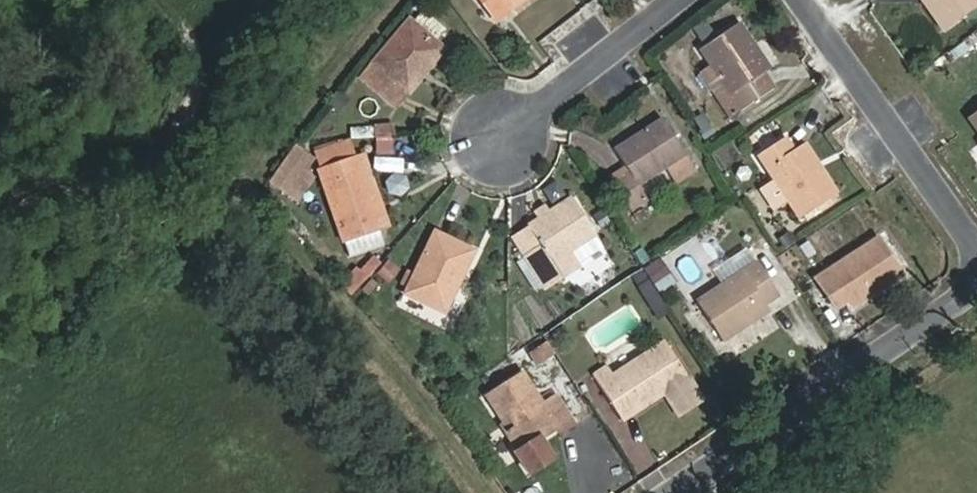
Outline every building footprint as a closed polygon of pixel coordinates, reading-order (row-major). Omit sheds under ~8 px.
[(505,27),(535,0),(480,0),(505,27)] [(919,0),(943,35),(976,11),(976,0),(919,0)] [(743,113),(776,90),(766,77),(756,64),(762,59),(736,24),(699,50),(706,60),(743,113)] [(444,49),(421,26),(370,77),(400,107),(428,81),(419,74),(444,49)] [(428,81),(452,57),(444,49),(419,74),(428,81)] [(766,77),(772,73),(762,59),(756,64),(766,77)] [(695,67),(732,121),(743,113),(706,60),(695,67)] [(675,189),(697,175),(661,117),(612,149),(625,170),(609,181),(631,215),(647,205),(636,189),(664,172),(675,189)] [(371,125),(372,157),(393,156),(392,124),(371,125)] [(346,140),(314,152),(321,170),(354,158),(346,140)] [(764,162),(778,184),(790,204),(802,222),(840,198),(809,152),(800,157),(791,144),(764,162)] [(301,170),(308,161),(292,147),(272,169),(270,174),(284,188),(301,170)] [(380,228),(365,186),(354,158),(321,170),(344,241),(372,231),(380,228)] [(301,170),(284,188),(290,193),(307,175),(301,170)] [(380,228),(391,224),(376,183),(365,186),(380,228)] [(778,184),(764,193),(777,212),(790,204),(778,184)] [(586,262),(610,246),(576,194),(533,223),(545,240),(530,250),(554,286),(588,265),(586,262)] [(533,223),(518,232),(530,250),(545,240),(533,223)] [(344,241),(350,256),(377,247),(372,231),(344,241)] [(435,234),(405,295),(444,314),(473,252),(435,234)] [(808,263),(816,257),(807,244),(798,250),(808,263)] [(908,282),(882,245),(823,287),(843,317),(857,308),(860,313),(908,282)] [(374,275),(389,286),(401,269),(386,259),(374,275)] [(661,259),(644,271),(658,294),(676,283),(661,259)] [(783,302),(760,267),(700,307),(726,349),(768,322),(764,315),(783,302)] [(617,376),(611,366),(594,378),(625,423),(689,381),(664,344),(617,376)] [(534,366),(549,356),(543,347),(528,357),(534,366)] [(542,409),(521,378),(488,400),(523,453),(538,443),(558,431),(560,434),(573,426),(558,401),(542,409)] [(516,458),(529,478),(551,463),(538,443),(523,453),(516,458)]
